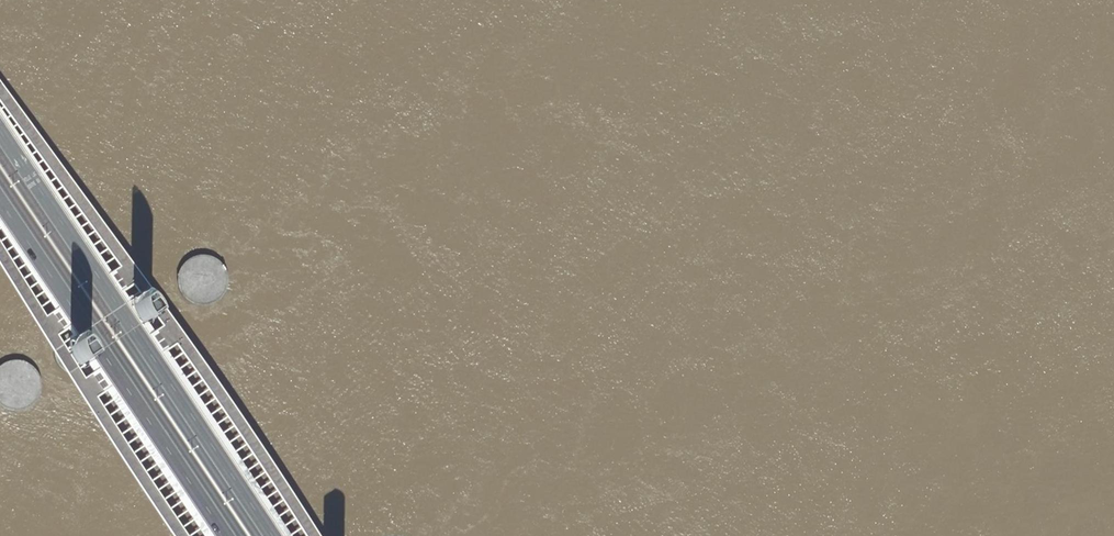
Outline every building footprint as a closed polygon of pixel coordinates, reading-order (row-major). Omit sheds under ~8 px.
[(185,262),(180,268),(177,275),(177,284),(180,291),(185,298),(191,302),(199,304),(207,303),(214,300),(220,295),(224,288),(226,280),(224,272),(221,265),(215,259),(207,256),(199,255),(192,257),(185,262)] [(6,409),(15,410),(23,409),(30,405),(36,399),(39,391),(39,383),(37,375),(33,368),(26,363),(18,360),(10,360),(2,363),(0,365),(0,406),(6,409)]
